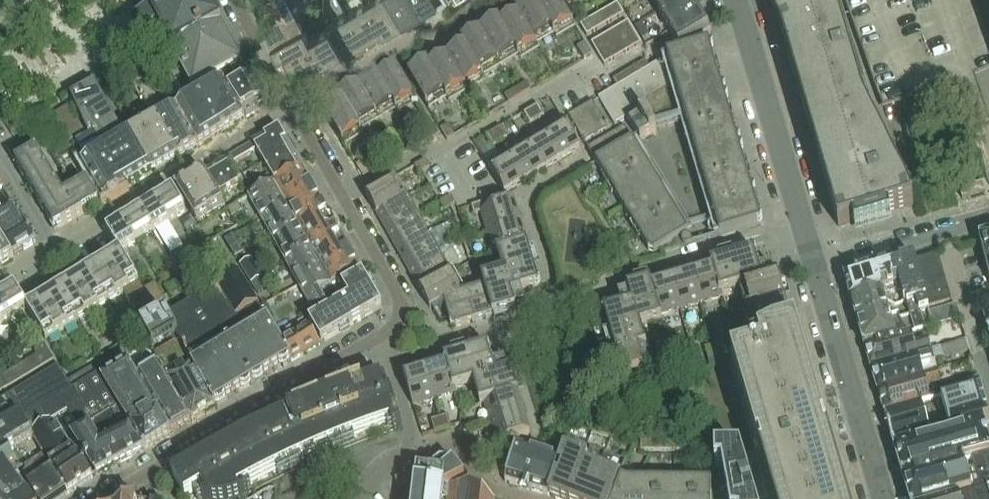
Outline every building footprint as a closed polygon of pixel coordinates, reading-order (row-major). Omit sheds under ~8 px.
[(242,62),(227,37),(208,0),(143,0),(149,11),(143,14),(132,20),(131,25),(136,35),(141,36),(147,33),(158,28),(172,53),(192,89),(242,62)] [(279,13),(294,6),(305,0),(272,0),(279,13)] [(403,24),(388,0),(370,0),(366,2),(385,34),(403,24)] [(413,0),(388,0),(403,24),(420,13),(413,0)] [(426,106),(444,96),(446,100),(484,78),(481,74),(515,53),(518,57),(537,46),(535,42),(551,32),(553,36),(573,24),(561,4),(559,0),(535,0),(408,76),(426,106)] [(420,13),(437,3),(436,0),(413,0),(420,13)] [(666,8),(658,13),(681,51),(711,34),(691,0),(661,0),(666,8)] [(807,121),(864,104),(838,16),(830,0),(813,0),(775,11),(807,121)] [(879,124),(988,87),(988,0),(840,0),(874,111),(879,124)] [(366,46),(385,34),(366,2),(347,14),(366,46)] [(581,26),(587,37),(624,15),(617,4),(581,26)] [(273,45),(305,28),(294,6),(279,13),(261,23),(273,45)] [(347,14),(329,24),(328,25),(347,57),(366,46),(347,14)] [(604,66),(636,47),(641,44),(628,23),(592,44),(604,66)] [(347,57),(328,25),(310,36),(325,66),(327,69),(347,57)] [(325,66),(310,36),(305,28),(273,45),(284,65),(290,62),(294,70),(309,61),(316,72),(325,66)] [(591,55),(585,44),(577,48),(584,59),(591,55)] [(584,143),(588,149),(604,177),(615,195),(631,222),(642,240),(648,250),(652,256),(720,237),(758,226),(762,225),(757,208),(754,199),(749,183),(745,167),(734,132),(729,112),(719,82),(717,72),(716,70),(709,45),(670,56),(667,58),(650,69),(645,61),(613,81),(617,88),(599,99),(593,103),(569,117),(584,143)] [(324,113),(342,143),(362,132),(360,128),(393,108),(396,112),(415,100),(405,81),(397,69),(393,63),(394,65),(322,108),(321,106),(324,112),(324,113)] [(256,105),(264,100),(242,65),(232,72),(237,81),(225,87),(245,119),(246,120),(260,111),(256,105)] [(143,102),(154,121),(177,160),(177,161),(198,148),(175,109),(165,115),(143,78),(130,86),(140,103),(143,102)] [(225,87),(222,82),(195,98),(217,137),(245,119),(225,87)] [(520,98),(531,91),(526,83),(515,90),(520,98)] [(95,85),(70,99),(91,138),(77,145),(81,153),(120,132),(95,85)] [(509,104),(520,98),(515,90),(504,96),(509,104)] [(217,137),(195,98),(175,109),(198,148),(217,137)] [(807,121),(838,228),(853,223),(856,232),(892,222),(889,213),(913,206),(913,205),(864,104),(807,121)] [(544,116),(539,106),(531,110),(537,121),(544,116)] [(41,124),(57,150),(86,133),(69,107),(41,124)] [(537,121),(531,110),(524,114),(530,125),(537,121)] [(580,148),(579,146),(562,119),(487,164),(505,194),(580,148)] [(177,160),(154,121),(130,136),(151,175),(177,160)] [(421,127),(428,138),(435,133),(429,122),(421,127)] [(447,141),(454,136),(448,126),(440,130),(447,141)] [(507,139),(501,128),(494,133),(500,143),(507,139)] [(205,175),(219,197),(242,184),(231,166),(256,152),(274,184),(302,168),(300,165),(279,129),(232,157),(233,159),(205,175)] [(7,149),(14,160),(42,144),(35,132),(7,149)] [(500,143),(494,133),(486,137),(492,148),(500,143)] [(130,136),(102,152),(125,191),(151,175),(130,136)] [(16,164),(43,209),(64,198),(36,152),(16,164)] [(125,191),(102,152),(81,164),(104,203),(125,191)] [(419,175),(421,173),(430,168),(426,160),(415,167),(419,175)] [(362,177),(369,173),(363,162),(356,166),(362,177)] [(285,206),(313,189),(302,168),(274,184),(273,184),(285,206)] [(379,217),(409,200),(399,182),(414,174),(411,169),(396,178),(396,177),(366,194),(379,217)] [(204,173),(176,190),(198,223),(225,207),(219,197),(205,175),(204,173)] [(273,183),(269,176),(261,181),(264,188),(273,183)] [(58,230),(99,206),(87,184),(64,198),(43,209),(52,225),(54,223),(58,230)] [(285,206),(273,184),(247,197),(260,220),(285,206)] [(298,228),(326,212),(313,189),(285,206),(298,228)] [(158,201),(171,222),(186,213),(173,192),(158,201)] [(444,211),(456,205),(452,197),(440,203),(444,211)] [(379,217),(391,240),(422,223),(409,200),(379,217)] [(141,211),(154,232),(171,222),(158,201),(141,211)] [(533,264),(524,233),(514,202),(486,211),(483,203),(471,207),(474,215),(481,213),(494,256),(498,255),(503,273),(533,264)] [(243,211),(238,203),(227,210),(232,217),(243,211)] [(285,206),(260,220),(273,243),(298,228),(285,206)] [(125,221),(138,242),(154,232),(141,211),(125,221)] [(12,259),(35,245),(35,244),(36,244),(36,243),(34,244),(29,235),(31,235),(30,234),(29,235),(23,225),(24,225),(24,224),(23,224),(17,215),(18,215),(18,214),(17,214),(5,221),(0,212),(0,239),(12,259)] [(311,250),(339,234),(326,212),(298,228),(311,250)] [(194,227),(189,218),(182,222),(187,231),(194,227)] [(119,253),(120,253),(138,242),(125,221),(112,229),(114,231),(108,235),(119,253)] [(404,263),(435,246),(422,223),(391,240),(404,263)] [(441,227),(430,232),(439,250),(450,245),(441,227)] [(298,228),(273,243),(285,265),(311,250),(298,228)] [(323,273),(351,257),(339,234),(311,250),(323,273)] [(233,236),(225,240),(234,257),(242,253),(233,236)] [(979,240),(980,245),(988,279),(988,237),(979,240)] [(0,239),(0,266),(12,259),(0,239)] [(448,269),(435,246),(404,263),(417,286),(448,269)] [(285,265),(298,287),(323,273),(311,250),(285,265)] [(119,253),(100,264),(91,270),(110,301),(124,293),(139,320),(154,310),(167,303),(156,284),(143,292),(139,284),(120,253),(119,253)] [(778,276),(774,277),(771,267),(759,270),(755,257),(756,257),(750,253),(750,254),(627,289),(628,292),(618,295),(622,307),(609,311),(608,311),(605,317),(616,354),(646,345),(641,326),(662,320),(661,316),(723,297),(722,294),(740,289),(746,310),(751,308),(784,299),(778,276)] [(331,286),(359,270),(351,257),(323,273),(331,286)] [(941,268),(938,257),(915,264),(918,275),(941,268)] [(913,259),(892,265),(904,304),(906,304),(914,331),(960,318),(956,305),(929,313),(915,264),(913,259)] [(535,288),(536,288),(539,282),(538,282),(533,264),(503,273),(482,279),(484,287),(461,294),(445,307),(451,325),(451,326),(452,329),(516,310),(515,307),(526,304),(522,292),(535,288)] [(904,304),(892,265),(874,270),(881,294),(882,294),(899,289),(904,304)] [(922,286),(945,279),(941,268),(918,275),(922,286)] [(448,269),(417,286),(430,309),(432,308),(435,313),(445,307),(461,294),(461,292),(465,290),(453,269),(449,271),(448,269)] [(76,279),(95,310),(110,301),(91,270),(76,279)] [(851,302),(881,294),(874,270),(844,279),(851,302)] [(239,273),(238,274),(219,285),(272,374),(292,363),(268,323),(257,306),(258,305),(239,273)] [(323,273),(298,287),(313,315),(327,308),(318,293),(331,286),(323,273)] [(358,321),(381,308),(362,276),(342,288),(349,300),(311,323),(324,343),(359,322),(358,321)] [(54,293),(73,324),(95,310),(76,279),(54,293)] [(261,279),(251,285),(258,295),(267,289),(261,279)] [(925,298),(948,291),(945,279),(922,286),(925,298)] [(172,297),(182,291),(177,282),(167,288),(172,297)] [(272,374),(219,285),(200,297),(253,386),(272,374)] [(7,322),(27,310),(28,309),(16,291),(10,295),(9,292),(0,297),(0,310),(7,322)] [(928,309),(952,302),(948,291),(925,298),(928,309)] [(28,309),(27,310),(46,341),(73,324),(54,293),(28,309)] [(858,324),(888,314),(882,294),(881,294),(851,302),(858,324)] [(253,386),(200,297),(181,309),(234,397),(253,386)] [(790,319),(784,299),(751,308),(757,329),(790,319)] [(234,397),(181,309),(166,318),(193,369),(215,409),(234,397)] [(864,347),(895,337),(888,314),(858,324),(864,347)] [(166,318),(141,333),(144,337),(192,423),(192,424),(216,410),(215,409),(193,369),(166,318)] [(307,325),(293,333),(305,354),(320,346),(307,325)] [(795,326),(767,335),(767,337),(749,346),(751,353),(732,359),(758,449),(760,449),(762,457),(760,457),(773,498),(846,498),(827,437),(824,438),(821,430),(825,429),(795,326)] [(130,338),(123,327),(112,334),(118,345),(130,338)] [(293,362),(305,354),(293,333),(280,340),(293,362)] [(864,347),(871,369),(931,351),(928,340),(915,344),(911,333),(895,337),(864,347)] [(144,337),(120,351),(124,359),(170,436),(192,423),(144,337)] [(871,369),(877,391),(973,363),(973,362),(937,371),(934,362),(969,352),(966,341),(931,351),(871,369)] [(649,344),(646,345),(616,354),(623,377),(656,367),(649,344)] [(721,344),(713,346),(716,359),(724,356),(721,344)] [(36,357),(2,378),(8,388),(53,361),(44,346),(34,352),(36,357)] [(708,361),(716,359),(713,346),(705,349),(708,361)] [(485,404),(487,410),(520,400),(511,371),(508,372),(505,362),(493,365),(489,352),(483,349),(447,360),(456,390),(474,384),(480,405),(485,404)] [(120,351),(93,367),(68,382),(58,367),(0,402),(0,498),(30,498),(11,470),(15,468),(10,453),(18,449),(20,453),(25,451),(31,463),(24,467),(31,480),(52,468),(68,495),(93,479),(81,461),(63,434),(55,420),(62,416),(73,434),(119,410),(98,375),(124,359),(120,351)] [(692,366),(688,353),(680,355),(683,368),(692,366)] [(124,359),(98,375),(119,410),(144,452),(171,437),(170,436),(124,359)] [(447,360),(425,366),(435,400),(457,393),(456,390),(447,360)] [(877,391),(884,414),(980,387),(973,363),(877,391)] [(403,373),(413,406),(435,400),(425,366),(403,373)] [(403,428),(386,378),(352,390),(330,398),(350,448),(370,440),(403,428)] [(985,402),(980,387),(884,414),(894,446),(983,420),(978,404),(985,402)] [(350,448),(330,398),(322,401),(297,412),(276,421),(299,469),(318,461),(344,450),(350,448)] [(525,418),(520,400),(487,410),(492,428),(525,418)] [(73,434),(72,435),(96,477),(144,452),(119,410),(73,434)] [(451,428),(447,416),(439,418),(443,431),(451,428)] [(443,431),(439,418),(431,421),(435,433),(443,431)] [(531,435),(525,418),(492,428),(497,445),(531,435)] [(903,476),(988,452),(988,443),(983,420),(894,446),(903,476)] [(267,485),(280,478),(292,472),(299,469),(276,421),(267,425),(242,438),(224,448),(249,494),(267,485)] [(690,438),(641,438),(641,451),(689,451),(690,438)] [(731,448),(731,439),(720,439),(720,448),(731,448)] [(561,459),(517,445),(505,483),(548,497),(561,459)] [(224,448),(214,453),(190,467),(173,477),(186,498),(190,497),(197,498),(237,498),(241,498),(249,494),(224,448)] [(744,461),(741,448),(731,448),(720,448),(716,448),(716,463),(723,463),(725,474),(725,478),(729,498),(755,498),(754,495),(753,491),(744,461)] [(619,481),(620,479),(586,465),(588,459),(564,450),(561,459),(548,497),(554,498),(613,498),(619,481)] [(971,494),(985,490),(988,489),(988,452),(903,476),(909,498),(945,498),(971,492),(971,494)] [(491,473),(499,475),(503,463),(495,460),(491,473)] [(449,486),(466,479),(453,463),(441,461),(429,471),(417,469),(413,498),(448,498),(449,486)] [(68,495),(52,468),(31,480),(25,484),(34,498),(62,498),(68,495)] [(619,481),(613,498),(711,498),(711,484),(707,476),(696,476),(696,484),(627,483),(619,481)] [(466,479),(449,486),(448,498),(470,498),(471,486),(466,479)] [(471,486),(470,498),(487,498),(471,486)] [(985,490),(971,494),(958,498),(955,498),(988,498),(985,490)]
